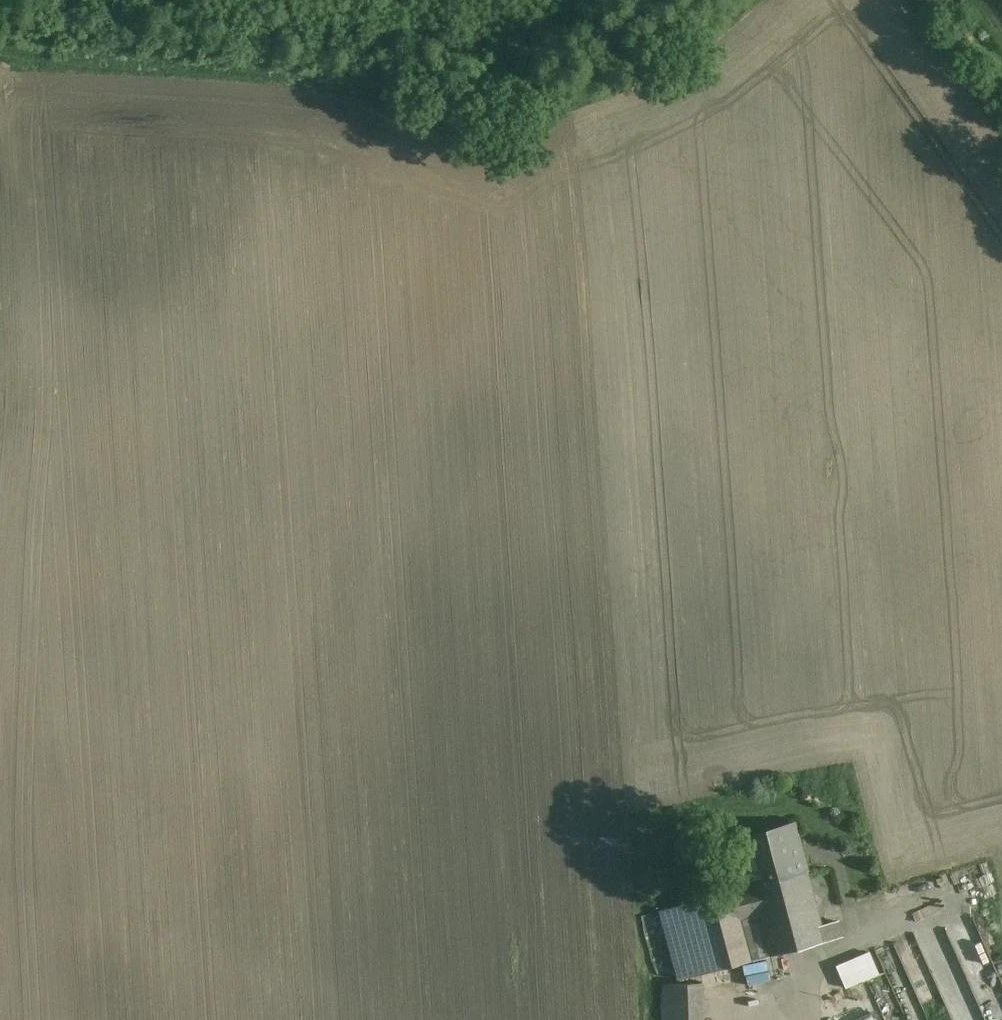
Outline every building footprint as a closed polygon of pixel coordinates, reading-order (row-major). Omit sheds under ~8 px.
[(792,825),(738,840),(752,888),(806,874),(792,825)] [(732,892),(694,902),(713,971),(842,937),(838,922),(820,926),(806,874),(752,888),(732,893),(732,892)] [(694,902),(660,911),(678,981),(713,971),(694,902)] [(980,926),(982,941),(990,960),(979,964),(975,955),(961,960),(947,927),(933,929),(920,935),(921,942),(937,981),(938,989),(951,988),(953,1007),(959,1019),(975,1019),(983,1017),(984,1017),(986,1019),(1001,1019),(1001,978),(980,926)] [(869,952),(836,966),(846,988),(867,979),(878,974),(869,952)] [(701,983),(662,984),(663,1007),(702,1005),(701,983)] [(836,1004),(831,1000),(825,1002),(824,1008),(829,1013),(835,1010),(836,1004)] [(663,1007),(663,1019),(702,1019),(702,1005),(663,1007)]
